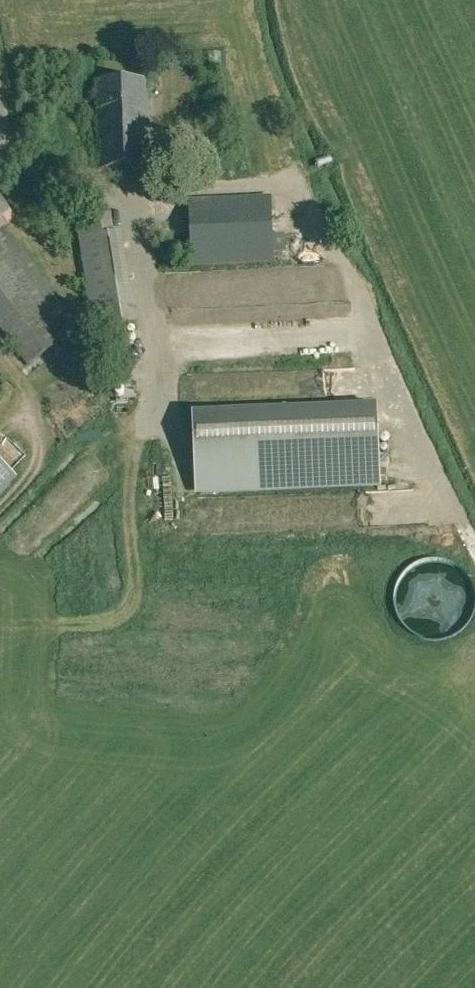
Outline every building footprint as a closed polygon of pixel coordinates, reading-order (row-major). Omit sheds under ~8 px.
[(148,80),(96,82),(99,168),(151,165),(148,80)] [(29,364),(77,328),(1,227),(14,217),(0,196),(0,325),(29,364)] [(285,233),(272,233),(270,196),(189,200),(192,264),(273,260),(273,250),(285,250),(285,233)] [(93,332),(137,325),(125,252),(122,233),(113,234),(107,198),(75,203),(78,223),(77,223),(93,332)] [(194,412),(197,489),(378,481),(375,404),(194,412)] [(18,478),(0,461),(0,497),(18,478)]
